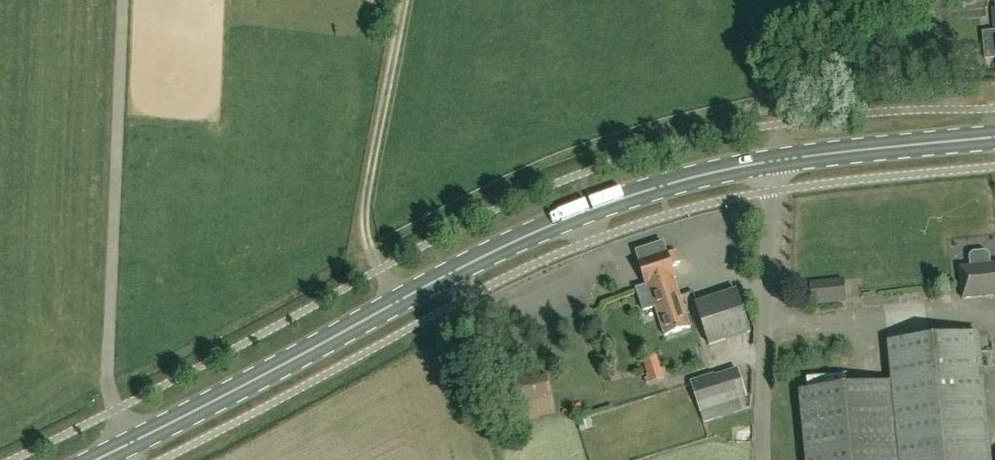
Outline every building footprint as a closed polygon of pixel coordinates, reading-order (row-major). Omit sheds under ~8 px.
[(935,1),(937,18),(979,14),(988,13),(986,0),(943,0),(935,1)] [(655,307),(656,310),(682,301),(674,278),(676,277),(672,267),(676,266),(675,264),(680,263),(677,251),(668,254),(667,252),(666,252),(663,243),(637,252),(640,261),(639,261),(647,286),(637,289),(644,310),(655,307)] [(989,264),(989,255),(985,252),(973,253),(970,257),(971,266),(959,267),(963,299),(994,295),(994,263),(989,264)] [(814,304),(846,300),(843,280),(811,284),(814,304)] [(737,290),(696,303),(710,345),(750,332),(737,290)] [(690,327),(682,301),(656,310),(664,336),(690,327)] [(978,333),(888,342),(892,382),(800,392),(806,459),(991,459),(978,333)] [(692,384),(703,421),(746,408),(743,398),(746,396),(739,373),(716,381),(715,377),(692,384)] [(548,375),(507,384),(512,405),(552,396),(548,375)]
